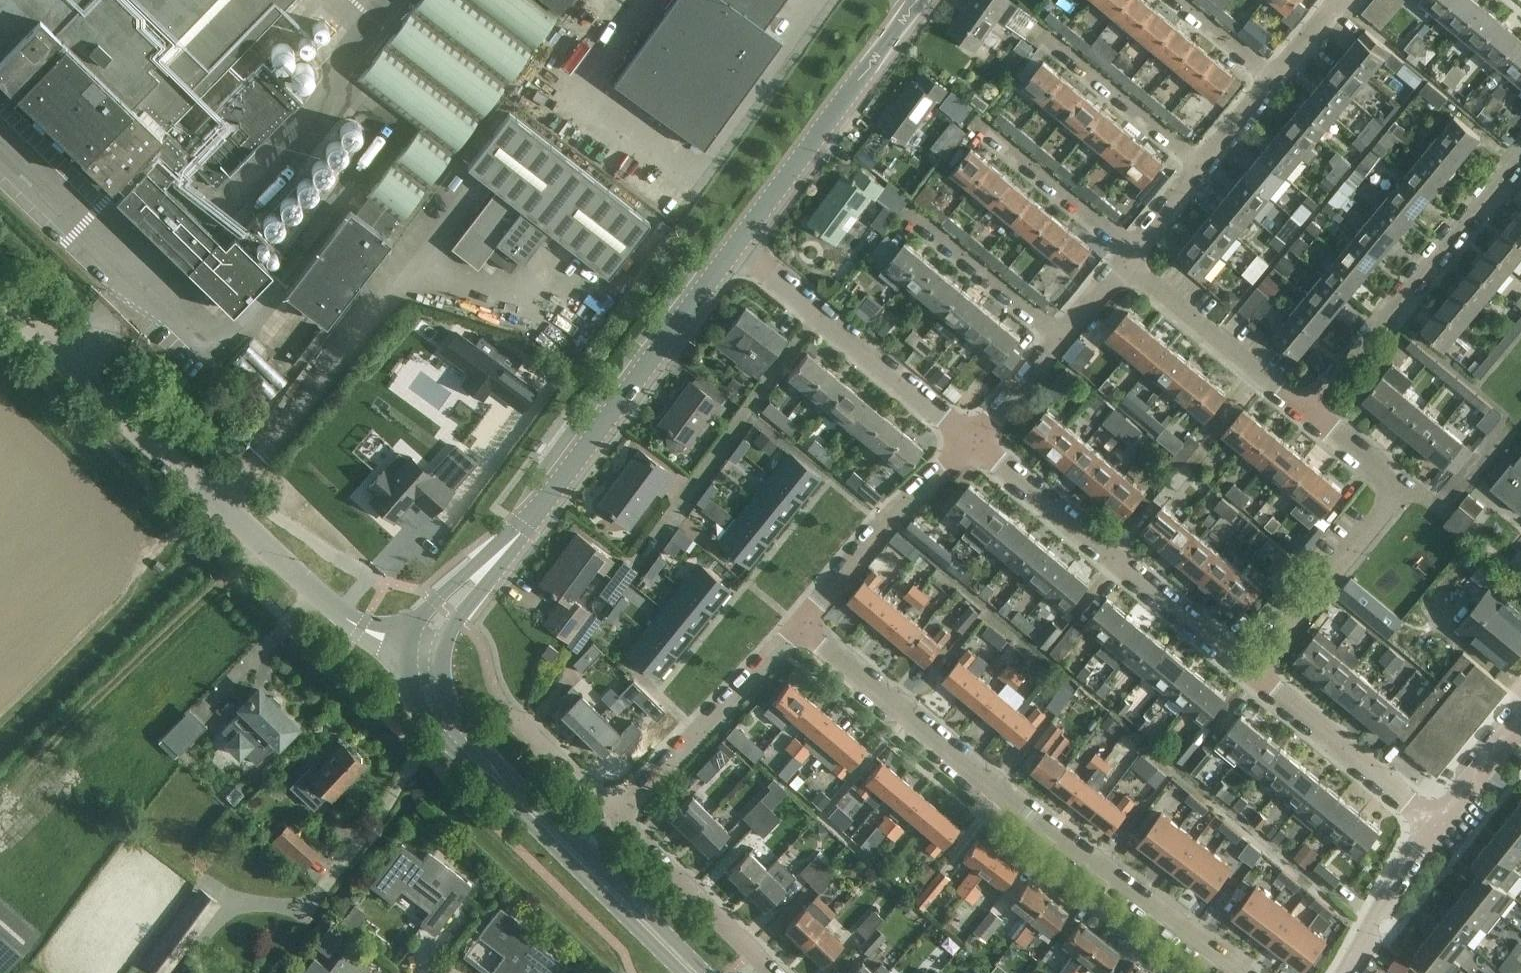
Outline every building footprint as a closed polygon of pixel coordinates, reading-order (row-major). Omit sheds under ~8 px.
[(237,237),(234,234),(225,244),(206,225),(165,185),(171,177),(179,166),(186,157),(215,186),(302,98),(262,58),(194,128),(196,131),(194,133),(176,117),(289,0),(0,0),(0,72),(114,182),(123,191),(116,199),(175,256),(231,310),(283,254),(251,224),(244,230),(237,237)] [(285,290),(327,322),(391,239),(386,235),(398,220),(400,221),(453,151),(559,14),(558,13),(567,0),(419,0),(357,80),(418,129),(366,196),(367,197),(355,211),(353,209),(285,290)] [(781,39),(764,27),(783,0),(674,0),(614,82),(704,146),(781,39)] [(949,29),(976,49),(999,18),(1006,23),(1007,24),(1019,6),(1019,5),(1012,0),(970,0),(949,29)] [(1126,0),(1096,0),(1115,15),(1126,0)] [(1154,8),(1145,0),(1126,0),(1115,15),(1134,31),(1154,8)] [(1224,9),(1213,0),(1199,0),(1218,16),(1224,9)] [(1287,12),(1282,17),(1293,26),(1309,7),(1300,0),(1273,0),(1287,12)] [(1397,10),(1392,6),(1384,0),(1372,0),(1370,3),(1390,19),(1397,10)] [(1405,1),(1403,0),(1384,0),(1392,6),(1397,10),(1405,1)] [(1453,0),(1421,0),(1440,16),(1453,0)] [(1482,5),(1476,0),(1453,0),(1440,16),(1460,32),(1482,5)] [(1382,29),(1390,19),(1370,3),(1362,13),(1382,29)] [(1479,48),(1501,21),(1482,5),(1460,32),(1479,48)] [(1154,48),(1173,24),(1154,8),(1134,31),(1154,48)] [(1237,32),(1243,25),(1224,9),(1218,16),(1237,32)] [(1066,36),(1073,29),(1051,10),(1044,18),(1066,36)] [(1243,25),(1237,32),(1258,49),(1271,33),(1252,17),(1244,26),(1243,25)] [(1498,64),(1520,37),(1501,21),(1479,48),(1498,64)] [(1175,65),(1194,41),(1173,24),(1154,48),(1175,65)] [(1086,52),(1092,45),(1073,29),(1066,36),(1086,52)] [(1343,56),(1368,77),(1382,60),(1396,71),(1405,61),(1366,30),(1360,36),(1343,56)] [(1411,40),(1422,49),(1429,42),(1417,32),(1411,40)] [(1520,74),(1520,38),(1520,37),(1498,64),(1517,79),(1520,74)] [(1026,58),(1034,48),(1022,38),(1015,49),(1026,58)] [(1416,57),(1422,49),(1411,40),(1405,48),(1416,57)] [(1194,81),(1214,58),(1194,41),(1175,65),(1194,81)] [(1107,70),(1114,63),(1092,45),(1086,52),(1107,70)] [(1115,60),(1128,71),(1135,64),(1121,53),(1115,60)] [(1352,97),(1368,77),(1343,56),(1327,76),(1352,97)] [(1214,58),(1194,81),(1216,99),(1236,76),(1214,58)] [(1044,102),(1065,79),(1043,61),(1023,85),(1044,102)] [(1127,86),(1132,78),(1114,63),(1107,70),(1127,86)] [(1449,71),(1460,81),(1466,73),(1455,64),(1449,71)] [(1417,71),(1408,82),(1415,88),(1424,77),(1417,71)] [(1455,89),(1460,81),(1449,71),(1443,79),(1455,89)] [(949,91),(924,73),(916,82),(913,80),(881,124),(906,143),(938,99),(941,101),(949,91)] [(1513,85),(1520,91),(1520,74),(1517,79),(1513,85)] [(1336,116),(1352,97),(1327,76),(1310,95),(1336,116)] [(1147,103),(1153,95),(1132,78),(1127,86),(1147,103)] [(1064,119),(1084,95),(1065,79),(1044,102),(1064,119)] [(1439,108),(1449,98),(1428,81),(1419,92),(1439,108)] [(1488,102),(1500,111),(1505,104),(1494,94),(1488,102)] [(1084,135),(1104,111),(1084,95),(1064,119),(1084,135)] [(1168,120),(1173,112),(1153,95),(1147,103),(1168,120)] [(1319,136),(1336,116),(1310,95),(1294,115),(1319,136)] [(1375,115),(1385,124),(1400,105),(1391,97),(1387,101),(1393,105),(1386,113),(1380,109),(1375,115)] [(1368,99),(1362,106),(1374,116),(1375,115),(1380,109),(1368,99)] [(1492,121),(1500,111),(1488,102),(1481,111),(1492,121)] [(1104,152),(1124,128),(1104,111),(1084,135),(1104,152)] [(1015,136),(1020,129),(1001,112),(995,119),(1015,136)] [(1173,112),(1168,120),(1187,135),(1193,128),(1173,112)] [(607,276),(648,222),(509,114),(468,166),(496,190),(451,247),(477,267),(497,242),(522,263),(548,229),(607,276)] [(1311,146),(1319,136),(1294,115),(1277,135),(1303,156),(1310,162),(1318,153),(1311,146)] [(1379,131),(1385,124),(1375,115),(1374,116),(1368,123),(1379,131)] [(1439,136),(1464,157),(1481,137),(1455,115),(1439,136)] [(1388,129),(1398,136),(1411,147),(1417,139),(1395,121),(1388,129)] [(1124,168),(1144,145),(1124,128),(1104,152),(1124,168)] [(1036,153),(1042,146),(1020,129),(1015,136),(1036,153)] [(1388,149),(1398,136),(1388,129),(1372,149),(1380,155),(1383,158),(1390,150),(1388,149)] [(1286,176),(1303,156),(1277,135),(1260,155),(1286,176)] [(1362,151),(1368,144),(1358,136),(1352,143),(1362,151)] [(1448,177),(1464,157),(1439,136),(1422,155),(1448,177)] [(1144,145),(1124,168),(1145,186),(1164,162),(1144,145)] [(1056,170),(1062,163),(1042,146),(1036,153),(1056,170)] [(864,148),(858,155),(872,168),(878,161),(864,148)] [(973,188),(992,165),(971,148),(952,171),(973,188)] [(1269,196),(1286,176),(1260,155),(1244,175),(1269,196)] [(1431,196),(1448,177),(1422,155),(1406,175),(1431,196)] [(1344,157),(1328,176),(1336,182),(1351,164),(1344,157)] [(1369,167),(1362,161),(1356,168),(1366,176),(1367,176),(1372,169),(1369,167)] [(1076,186),(1082,179),(1062,163),(1056,170),(1076,186)] [(992,205),(1012,182),(992,165),(973,188),(992,205)] [(885,187),(861,169),(853,179),(845,173),(808,221),(837,243),(847,230),(842,226),(852,213),(857,216),(872,195),(876,198),(898,214),(909,198),(889,182),(885,187)] [(1253,216),(1269,196),(1244,175),(1228,195),(1253,216)] [(1415,216),(1431,196),(1406,175),(1390,195),(1415,216)] [(1320,184),(1329,191),(1335,184),(1326,176),(1320,184)] [(1096,203),(1102,196),(1082,179),(1076,186),(1096,203)] [(1349,197),(1356,189),(1345,181),(1339,188),(1349,197)] [(1012,222),(1032,198),(1012,182),(992,205),(1012,222)] [(1237,235),(1253,216),(1228,195),(1212,215),(1237,235)] [(1398,236),(1415,216),(1390,195),(1373,215),(1392,231),(1398,236)] [(1102,196),(1096,203),(1116,220),(1122,213),(1102,196)] [(1032,238),(1053,216),(1032,198),(1012,222),(1032,238)] [(943,224),(950,216),(929,199),(923,207),(943,224)] [(1333,218),(1339,210),(1329,201),(1322,209),(1333,218)] [(1292,215),(1302,223),(1312,211),(1302,203),(1292,215)] [(881,212),(879,214),(890,223),(896,214),(889,209),(885,206),(881,212)] [(1506,228),(1520,241),(1520,210),(1506,228)] [(1220,255),(1237,235),(1212,215),(1195,234),(1220,255)] [(1292,236),(1302,223),(1292,215),(1281,228),(1292,236)] [(1382,256),(1398,236),(1392,231),(1373,215),(1356,235),(1382,256)] [(963,240),(970,233),(950,216),(943,224),(963,240)] [(1053,255),(1074,233),(1053,216),(1032,238),(1053,255)] [(1317,236),(1323,230),(1312,221),(1306,228),(1317,236)] [(1520,258),(1520,241),(1506,228),(1489,248),(1514,266),(1520,258)] [(983,257),(990,249),(970,233),(963,240),(983,257)] [(1074,233),(1053,255),(1073,272),(1093,249),(1074,233)] [(1204,275),(1220,255),(1195,234),(1178,254),(1204,275)] [(1279,251),(1286,243),(1276,235),(1270,243),(1279,251)] [(1365,275),(1382,256),(1356,235),(1340,255),(1365,275)] [(1301,256),(1311,244),(1299,236),(1290,247),(1301,256)] [(906,282),(925,259),(905,242),(879,273),(899,290),(906,282)] [(1497,287),(1514,266),(1489,248),(1473,268),(1497,287)] [(1003,273),(1009,266),(990,249),(983,257),(1003,273)] [(1253,282),(1269,263),(1258,253),(1242,273),(1253,282)] [(1288,276),(1297,266),(1284,255),(1275,265),(1288,276)] [(1349,295),(1365,275),(1340,255),(1324,274),(1349,295)] [(925,297),(944,275),(925,259),(906,282),(925,297)] [(1024,290),(1031,283),(1009,266),(1003,273),(1024,290)] [(1479,308),(1497,287),(1473,268),(1456,288),(1479,308)] [(1332,315),(1349,295),(1324,274),(1307,294),(1332,315)] [(944,313),(963,290),(944,275),(925,297),(944,313)] [(1257,287),(1267,295),(1271,298),(1281,286),(1267,275),(1257,287)] [(1031,283),(1024,290),(1044,307),(1051,300),(1031,283)] [(1262,301),(1267,295),(1257,287),(1252,293),(1239,309),(1249,317),(1262,301)] [(1464,327),(1479,308),(1456,288),(1440,307),(1464,327)] [(1222,299),(1232,308),(1240,298),(1230,289),(1222,299)] [(963,329),(982,306),(963,290),(944,313),(963,329)] [(860,301),(860,302),(856,306),(853,310),(869,323),(872,319),(876,315),(884,305),(868,291),(860,301)] [(1316,335),(1332,315),(1307,294),(1291,314),(1316,335)] [(756,376),(786,337),(745,306),(716,345),(756,376)] [(982,345),(1002,322),(982,306),(963,329),(982,345)] [(1446,348),(1464,327),(1440,307),(1423,328),(1446,348)] [(1128,353),(1149,329),(1128,311),(1107,336),(1128,353)] [(1300,354),(1316,335),(1291,314),(1274,334),(1300,354)] [(1520,330),(1520,317),(1508,332),(1515,338),(1520,330)] [(987,340),(982,345),(1001,360),(994,368),(1004,377),(1023,354),(1014,347),(1021,338),(1002,322),(987,340)] [(916,347),(924,337),(914,329),(905,339),(916,347)] [(1147,369),(1168,345),(1149,329),(1128,353),(1121,362),(1131,370),(1138,362),(1147,369)] [(456,332),(442,351),(471,373),(463,383),(482,397),(490,387),(521,409),(535,390),(513,373),(522,360),(502,346),(500,349),(480,335),(474,345),(456,332)] [(1499,356),(1515,338),(1508,332),(1492,351),(1499,356)] [(924,337),(916,347),(926,356),(934,346),(924,337)] [(1427,364),(1433,357),(1413,339),(1406,347),(1427,364)] [(1080,372),(1097,352),(1086,343),(1070,363),(1080,372)] [(1167,385),(1187,361),(1168,345),(1147,369),(1167,385)] [(247,346),(230,364),(267,400),(284,383),(247,346)] [(1481,378),(1499,356),(1492,351),(1474,373),(1481,378)] [(808,392),(826,369),(806,352),(787,375),(808,392)] [(1446,381),(1453,373),(1433,357),(1427,364),(1446,381)] [(1186,401),(1206,377),(1187,361),(1167,385),(1186,401)] [(1404,392),(1414,380),(1393,363),(1364,398),(1385,416),(1404,392)] [(931,377),(942,387),(952,376),(940,367),(931,377)] [(1055,401),(1077,375),(1067,367),(1045,393),(1055,401)] [(826,408),(846,385),(826,369),(808,392),(826,408)] [(1467,398),(1473,390),(1453,373),(1446,381),(1467,398)] [(732,377),(726,386),(737,394),(743,385),(732,377)] [(1206,377),(1186,401),(1206,418),(1227,393),(1206,377)] [(1107,395),(1116,384),(1108,378),(1099,388),(1107,395)] [(716,417),(724,406),(690,381),(659,422),(670,431),(666,437),(667,445),(673,450),(681,449),(686,442),(687,443),(710,413),(716,417)] [(845,423),(864,400),(846,385),(826,408),(845,423)] [(1473,390),(1467,398),(1486,414),(1479,423),(1489,432),(1502,415),(1503,415),(1473,390)] [(1096,410),(1105,399),(1096,392),(1088,402),(1096,410)] [(1154,392),(1146,402),(1149,405),(1158,395),(1154,392)] [(1423,408),(1404,392),(1385,416),(1404,432),(1423,408)] [(865,440),(884,417),(864,400),(845,423),(865,440)] [(775,423),(783,413),(769,401),(761,411),(775,423)] [(1138,421),(1147,410),(1139,403),(1129,414),(1138,421)] [(1244,449),(1264,425),(1244,408),(1224,432),(1244,449)] [(1444,425),(1423,408),(1404,432),(1424,449),(1444,425)] [(1047,450),(1068,425),(1049,409),(1028,434),(1047,450)] [(1147,410),(1138,421),(1146,427),(1155,417),(1147,410)] [(783,413),(775,423),(790,435),(798,425),(783,413)] [(1169,413),(1162,421),(1166,425),(1173,417),(1169,413)] [(884,456),(903,432),(884,417),(865,440),(884,456)] [(1126,434),(1135,424),(1127,417),(1118,427),(1126,434)] [(1135,424),(1126,434),(1134,441),(1143,431),(1135,424)] [(1067,466),(1087,441),(1068,425),(1047,450),(1067,466)] [(1167,425),(1157,437),(1167,445),(1176,433),(1167,425)] [(1263,465),(1284,441),(1264,425),(1244,449),(1263,465)] [(1444,425),(1424,449),(1445,466),(1464,442),(1444,425)] [(761,431),(753,441),(770,454),(778,444),(761,431)] [(903,432),(884,456),(903,471),(922,448),(903,432)] [(1184,462),(1201,443),(1191,435),(1175,454),(1184,462)] [(742,437),(735,446),(743,453),(750,443),(742,437)] [(817,458),(825,448),(814,440),(806,450),(817,458)] [(1087,481),(1106,457),(1087,441),(1067,466),(1086,482),(1087,481)] [(1283,481),(1303,457),(1284,441),(1263,465),(1283,481)] [(1184,462),(1194,470),(1210,451),(1201,443),(1184,462)] [(449,491),(475,462),(455,445),(430,474),(410,456),(409,457),(411,458),(408,461),(399,453),(384,469),(383,469),(368,485),(377,493),(370,501),(373,503),(370,505),(379,513),(381,511),(391,519),(404,504),(405,505),(414,496),(432,513),(451,492),(449,491)] [(735,446),(728,456),(736,462),(743,453),(735,446)] [(825,448),(817,458),(828,466),(835,457),(825,448)] [(662,494),(675,477),(638,450),(599,503),(629,526),(656,489),(662,494)] [(789,450),(769,474),(803,501),(821,478),(822,478),(801,461),(789,450)] [(1168,482),(1184,462),(1175,454),(1159,473),(1168,482)] [(1120,481),(1126,474),(1106,457),(1087,481),(1086,482),(1106,499),(1120,481)] [(1302,498),(1323,473),(1303,457),(1283,481),(1302,498)] [(1515,464),(1512,462),(1491,487),(1520,512),(1520,457),(1515,464)] [(1178,490),(1194,470),(1184,462),(1168,482),(1178,490)] [(863,481),(864,480),(853,471),(845,481),(856,490),(863,481)] [(1323,473),(1302,498),(1322,514),(1343,490),(1323,473)] [(769,474),(752,495),(785,522),(803,501),(769,474)] [(1120,481),(1106,499),(1126,515),(1146,490),(1126,474),(1120,481)] [(863,481),(856,490),(873,504),(881,495),(864,480),(863,481)] [(710,482),(702,492),(710,498),(717,488),(710,482)] [(970,527),(991,501),(970,483),(948,509),(970,527)] [(1234,500),(1243,490),(1235,483),(1226,493),(1234,500)] [(1243,490),(1234,500),(1242,507),(1251,497),(1243,490)] [(702,492),(695,502),(703,508),(703,507),(710,498),(702,492)] [(1445,522),(1444,523),(1459,536),(1460,537),(1464,531),(1485,506),(1470,494),(1469,493),(1458,506),(1452,513),(1445,522)] [(752,495),(734,517),(768,544),(785,523),(785,522),(752,495)] [(1222,514),(1231,504),(1223,497),(1215,507),(1222,514)] [(703,508),(702,509),(710,515),(713,512),(718,504),(710,498),(703,507),(703,508)] [(989,543),(1010,517),(991,501),(970,527),(963,536),(982,552),(989,543)] [(1231,504),(1222,514),(1231,521),(1239,511),(1231,504)] [(1162,547),(1182,522),(1162,506),(1142,531),(1162,547)] [(1271,518),(1260,509),(1254,517),(1273,532),(1281,522),(1273,515),(1271,518)] [(1209,513),(1202,522),(1209,527),(1217,519),(1209,513)] [(726,528),(716,540),(749,567),(768,544),(734,517),(726,528)] [(1009,559),(1030,534),(1010,517),(989,543),(1009,559)] [(1182,563),(1202,538),(1182,522),(1162,547),(1182,563)] [(1303,557),(1324,531),(1314,522),(1292,548),(1303,557)] [(1262,546),(1270,537),(1262,530),(1253,539),(1262,546)] [(576,532),(539,582),(561,598),(543,622),(568,641),(566,644),(577,651),(600,620),(590,612),(574,600),(596,568),(604,573),(604,572),(613,560),(576,532)] [(898,532),(891,541),(899,547),(905,538),(898,532)] [(941,561),(950,551),(930,534),(921,544),(941,561)] [(1029,575),(1050,550),(1030,534),(1009,559),(1029,575)] [(670,538),(663,548),(673,555),(680,546),(670,538)] [(1201,580),(1222,555),(1202,538),(1182,563),(1201,580)] [(1283,581),(1299,561),(1284,548),(1268,568),(1283,581)] [(1044,597),(1069,566),(1050,550),(1029,575),(1048,591),(1043,597),(1044,597)] [(950,551),(941,561),(948,566),(956,556),(950,551)] [(658,554),(651,564),(658,569),(666,559),(658,554)] [(1221,596),(1241,571),(1222,555),(1201,580),(1221,596)] [(956,556),(948,566),(960,577),(961,577),(964,572),(969,566),(956,556)] [(611,578),(617,583),(614,587),(621,592),(634,576),(638,570),(624,561),(624,560),(620,565),(611,578)] [(1482,560),(1469,574),(1487,590),(1500,575),(1482,560)] [(698,562),(679,585),(712,612),(731,589),(698,562)] [(651,564),(644,574),(651,579),(658,569),(651,564)] [(967,583),(976,572),(969,566),(964,572),(961,577),(967,583)] [(1069,566),(1044,597),(1053,604),(1057,599),(1068,608),(1089,583),(1069,566)] [(868,614),(885,595),(874,586),(882,576),(874,569),(866,579),(865,579),(849,598),(868,614)] [(1241,571),(1221,596),(1240,612),(1261,587),(1241,571)] [(1351,577),(1336,595),(1387,638),(1388,637),(1403,619),(1351,577)] [(987,599),(996,589),(988,583),(980,593),(987,599)] [(679,585),(662,607),(695,634),(712,612),(679,585)] [(911,602),(921,590),(915,585),(905,596),(911,602)] [(1520,649),(1520,614),(1490,589),(1459,626),(1507,666),(1520,649)] [(921,590),(911,602),(920,610),(930,598),(921,590)] [(620,596),(614,604),(618,607),(619,608),(622,610),(629,600),(621,595),(620,596)] [(887,630),(903,611),(885,595),(868,614),(887,630)] [(1107,640),(1128,614),(1108,598),(1087,623),(1107,640)] [(1007,616),(1015,605),(1008,599),(1000,610),(1007,616)] [(607,614),(614,620),(622,610),(619,608),(618,607),(614,604),(607,614)] [(662,607),(645,628),(678,655),(695,634),(662,607)] [(962,632),(977,615),(968,607),(953,624),(962,632)] [(908,647),(924,628),(903,611),(887,630),(908,647)] [(1014,616),(1011,619),(1019,625),(1026,617),(1018,611),(1014,616)] [(1127,656),(1148,631),(1128,614),(1107,640),(1127,656)] [(1348,634),(1359,621),(1351,615),(1340,628),(1348,634)] [(1026,617),(1019,625),(1029,634),(1036,626),(1026,617)] [(1060,660),(1085,629),(1083,628),(1086,625),(1077,617),(1050,652),(1060,660)] [(1047,649),(1063,629),(1053,620),(1036,640),(1047,649)] [(1359,621),(1348,634),(1357,641),(1367,628),(1359,621)] [(924,628),(908,647),(927,664),(943,645),(942,644),(951,634),(943,627),(934,637),(924,628)] [(645,628),(625,652),(659,679),(678,655),(645,628)] [(1339,646),(1338,645),(1319,629),(1295,658),(1315,675),(1339,646)] [(1146,672),(1168,647),(1148,631),(1127,656),(1146,672)] [(999,632),(992,641),(1001,649),(1008,640),(999,632)] [(582,672),(602,652),(592,642),(572,663),(582,672)] [(1334,691),(1353,667),(1361,658),(1341,642),(1338,645),(1339,646),(1315,675),(1334,691)] [(551,661),(558,651),(548,644),(541,653),(551,661)] [(1387,666),(1398,654),(1389,646),(1378,659),(1387,666)] [(1166,689),(1187,663),(1168,647),(1146,672),(1166,689)] [(964,694),(982,677),(969,666),(977,657),(969,650),(961,660),(959,659),(944,677),(964,694)] [(1440,681),(1485,717),(1509,688),(1464,651),(1440,681)] [(1398,654),(1387,666),(1383,671),(1390,677),(1405,660),(1398,654)] [(1008,663),(998,675),(1007,682),(1017,670),(1008,663)] [(1186,705),(1207,679),(1187,663),(1166,689),(1172,694),(1166,703),(1179,715),(1186,705)] [(1084,681),(1092,670),(1085,664),(1077,675),(1084,681)] [(1353,706),(1372,683),(1353,667),(1334,691),(1353,706)] [(1018,671),(1008,683),(1015,689),(1025,677),(1018,671)] [(984,711),(1000,692),(982,677),(964,694),(984,711)] [(1207,679),(1186,705),(1207,722),(1228,697),(1207,679)] [(1424,699),(1436,685),(1428,679),(1417,693),(1424,699)] [(618,695),(609,705),(617,712),(641,687),(634,680),(619,696),(618,695)] [(1104,697),(1112,687),(1105,681),(1097,691),(1104,697)] [(1438,774),(1485,717),(1440,681),(1436,685),(1424,699),(1411,715),(1397,732),(1409,742),(1405,747),(1438,774)] [(791,717),(807,699),(788,682),(772,700),(773,701),(764,711),(782,727),(791,717)] [(1372,722),(1391,699),(1372,683),(1353,706),(1372,722)] [(1061,715),(1076,694),(1062,684),(1047,705),(1061,715)] [(580,734),(602,713),(581,693),(580,694),(571,685),(560,697),(568,706),(560,714),(580,734)] [(609,705),(618,695),(610,687),(601,697),(609,705)] [(265,696),(258,689),(242,706),(243,708),(222,730),(231,739),(227,744),(240,755),(244,751),(256,763),(278,741),(279,742),(296,725),(290,720),(289,722),(283,717),(285,715),(280,710),(280,702),(273,696),(265,696)] [(1004,727),(1020,709),(1000,692),(984,711),(1004,727)] [(1124,714),(1132,703),(1124,697),(1116,707),(1124,714)] [(813,735),(830,718),(807,699),(791,717),(813,735)] [(1397,732),(1411,715),(1391,699),(1372,722),(1392,738),(1397,732)] [(1020,709),(1004,727),(1023,743),(1039,724),(1038,724),(1046,714),(1038,707),(1029,717),(1020,709)] [(602,713),(580,734),(600,754),(610,744),(620,754),(642,731),(631,720),(621,731),(602,713)] [(1143,730),(1152,720),(1144,713),(1136,723),(1143,730)] [(1114,732),(1118,727),(1121,723),(1109,714),(1102,723),(1114,732)] [(1239,760),(1262,732),(1241,715),(1220,740),(1213,734),(1186,766),(1197,775),(1214,755),(1211,752),(1218,745),(1219,748),(1234,761),(1239,760)] [(1093,717),(1088,723),(1092,727),(1098,720),(1093,717)] [(831,750),(847,733),(830,718),(813,735),(831,750)] [(1053,786),(1069,765),(1058,756),(1071,739),(1063,733),(1065,730),(1054,721),(1036,743),(1046,751),(1032,769),(1053,786)] [(1183,764),(1213,728),(1205,721),(1193,736),(1189,733),(1173,755),(1183,764)] [(162,737),(158,741),(174,758),(179,754),(193,739),(176,723),(162,737)] [(739,745),(747,736),(738,728),(730,736),(739,745)] [(1261,774),(1282,749),(1262,732),(1239,760),(1242,759),(1261,774)] [(847,733),(831,750),(841,759),(832,770),(840,776),(849,766),(850,766),(865,748),(847,733)] [(793,754),(802,744),(794,737),(785,747),(793,754)] [(721,741),(717,746),(719,748),(729,757),(733,753),(721,741)] [(353,753),(344,744),(316,774),(309,767),(291,787),(315,809),(328,795),(331,797),(364,763),(360,759),(360,756),(357,752),(353,753)] [(802,744),(793,754),(801,761),(810,752),(802,744)] [(705,781),(729,757),(719,748),(695,772),(705,781)] [(1280,790),(1302,765),(1282,749),(1261,774),(1280,790)] [(1097,752),(1087,764),(1095,770),(1105,758),(1097,752)] [(1095,817),(1110,797),(1100,789),(1108,778),(1105,776),(1117,759),(1109,753),(1105,758),(1095,770),(1088,779),(1092,782),(1075,802),(1095,817)] [(1149,779),(1158,768),(1142,754),(1133,766),(1149,779)] [(885,796),(901,778),(881,761),(865,780),(866,780),(857,790),(865,797),(874,787),(885,796)] [(1092,782),(1088,779),(1069,765),(1053,786),(1075,802),(1092,782)] [(1300,807),(1322,781),(1302,765),(1280,790),(1300,807)] [(904,812),(921,795),(901,778),(885,796),(904,812)] [(1231,804),(1237,796),(1227,788),(1229,785),(1221,779),(1213,789),(1231,804)] [(1320,823),(1341,798),(1322,781),(1300,807),(1296,812),(1316,829),(1320,823)] [(810,800),(820,808),(830,797),(820,789),(810,800)] [(1200,800),(1191,792),(1185,799),(1194,807),(1200,800)] [(1110,797),(1095,817),(1113,831),(1128,811),(1135,801),(1126,794),(1119,803),(1110,797)] [(923,828),(940,811),(921,795),(904,812),(923,828)] [(689,835),(710,814),(692,796),(671,817),(689,835)] [(1240,812),(1248,801),(1241,796),(1233,806),(1240,812)] [(1340,839),(1361,814),(1341,798),(1320,823),(1340,839)] [(753,828),(769,809),(759,800),(742,819),(753,828)] [(1200,800),(1194,807),(1204,814),(1209,808),(1200,800)] [(829,814),(827,817),(842,830),(852,818),(837,805),(836,806),(829,814)] [(769,809),(753,828),(763,838),(780,818),(769,809)] [(940,811),(923,828),(934,838),(925,848),(933,854),(941,844),(943,845),(958,826),(940,811)] [(1261,812),(1253,822),(1260,828),(1268,818),(1261,812)] [(1161,813),(1140,841),(1140,842),(1157,855),(1179,826),(1161,813)] [(1514,813),(1501,829),(1520,845),(1520,818),(1514,813)] [(710,814),(689,835),(707,853),(728,831),(710,814)] [(1361,814),(1340,839),(1359,855),(1380,830),(1361,814)] [(886,833),(895,823),(887,816),(878,826),(886,833)] [(1224,820),(1218,827),(1228,834),(1233,827),(1224,820)] [(828,830),(818,821),(809,832),(819,840),(828,830)] [(895,823),(886,833),(894,840),(903,830),(895,823)] [(286,824),(270,843),(286,857),(303,839),(286,824)] [(1179,826),(1157,855),(1175,868),(1196,840),(1179,826)] [(1233,827),(1228,834),(1237,842),(1243,835),(1233,827)] [(1279,844),(1288,834),(1281,828),(1272,838),(1279,844)] [(1520,855),(1520,845),(1501,829),(1487,846),(1512,866),(1520,855)] [(982,872),(998,854),(977,837),(962,857),(973,865),(954,889),(963,896),(972,885),(982,872)] [(1196,840),(1175,868),(1192,881),(1214,853),(1196,840)] [(1307,867),(1318,852),(1306,841),(1293,856),(1307,867)] [(422,860),(402,844),(372,884),(393,900),(404,886),(432,908),(421,922),(435,932),(471,885),(428,852),(422,860)] [(1474,863),(1482,870),(1483,869),(1498,882),(1510,888),(1520,875),(1520,873),(1512,866),(1487,846),(1474,863)] [(746,890),(767,869),(749,852),(728,873),(746,890)] [(1214,853),(1192,881),(1210,895),(1231,867),(1214,853)] [(998,854),(982,872),(1002,887),(1017,868),(998,854)] [(809,883),(826,864),(816,855),(799,873),(809,883)] [(1332,889),(1341,878),(1320,860),(1311,871),(1332,889)] [(926,862),(915,875),(925,883),(936,871),(926,862)] [(1482,872),(1470,887),(1501,914),(1502,913),(1515,897),(1516,896),(1508,890),(1510,888),(1498,882),(1483,869),(1482,870),(1474,863),(1473,863),(1473,864),(1482,872)] [(826,864),(809,883),(819,893),(837,874),(826,864)] [(767,869),(746,890),(764,908),(785,887),(767,869)] [(1283,869),(1277,876),(1286,883),(1292,877),(1283,869)] [(924,910),(949,878),(939,870),(914,902),(924,910)] [(1292,877),(1286,883),(1296,891),(1301,884),(1292,877)] [(1014,939),(1047,896),(1027,881),(1009,904),(1022,914),(1015,923),(1014,923),(1006,933),(1014,939)] [(972,885),(963,896),(972,903),(981,892),(972,885)] [(1257,885),(1235,914),(1252,927),(1274,899),(1257,885)] [(1469,888),(1456,905),(1473,919),(1481,924),(1488,930),(1501,914),(1470,887),(1469,888)] [(42,931),(0,893),(0,969),(5,972),(42,931)] [(803,946),(824,925),(823,924),(834,913),(816,895),(785,928),(803,946)] [(897,903),(907,911),(913,903),(904,895),(897,903)] [(1047,896),(1014,939),(1022,946),(1037,926),(1049,935),(1067,912),(1047,896)] [(1316,897),(1310,904),(1320,911),(1325,905),(1316,897)] [(1274,899),(1252,927),(1269,941),(1292,912),(1274,899)] [(1325,905),(1320,911),(1329,919),(1334,912),(1325,905)] [(1467,941),(1481,924),(1456,905),(1442,921),(1467,941)] [(561,962),(523,933),(527,928),(500,907),(479,935),(505,955),(491,972),(553,972),(561,962)] [(182,909),(150,951),(172,967),(204,925),(182,909)] [(865,937),(882,919),(873,910),(856,928),(865,937)] [(985,941),(1002,920),(989,910),(972,932),(985,941)] [(348,911),(342,919),(353,928),(359,920),(348,911)] [(1292,912),(1269,941),(1287,954),(1309,925),(1292,912)] [(1101,938),(1080,921),(1062,944),(1073,953),(1058,972),(1070,972),(1074,968),(1082,960),(1101,938)] [(1454,957),(1467,941),(1442,921),(1429,937),(1454,957)] [(321,935),(314,945),(328,955),(335,945),(343,935),(328,925),(321,935)] [(824,925),(803,946),(821,964),(842,942),(824,925)] [(1309,925),(1287,954),(1304,968),(1305,968),(1327,939),(1309,925)] [(867,954),(885,936),(876,928),(858,946),(867,954)] [(1454,957),(1429,937),(1415,955),(1438,972),(1441,972),(1454,957)] [(951,938),(946,944),(954,951),(960,946),(951,938)] [(1088,965),(1099,972),(1104,972),(1120,952),(1101,938),(1082,960),(1088,965)] [(1520,957),(1520,942),(1519,941),(1511,950),(1518,957),(1519,956),(1520,957)] [(370,966),(357,956),(346,948),(329,969),(313,957),(301,972),(364,972),(370,966)] [(1520,965),(1520,957),(1519,956),(1518,957),(1510,965),(1517,970),(1520,965)] [(1392,971),(1395,972),(1405,972),(1409,968),(1396,958),(1393,961),(1392,963),(1388,968),(1392,971)] [(888,970),(880,963),(872,972),(861,962),(851,972),(885,972),(888,970)] [(1133,962),(1124,972),(1147,972),(1133,962)]
